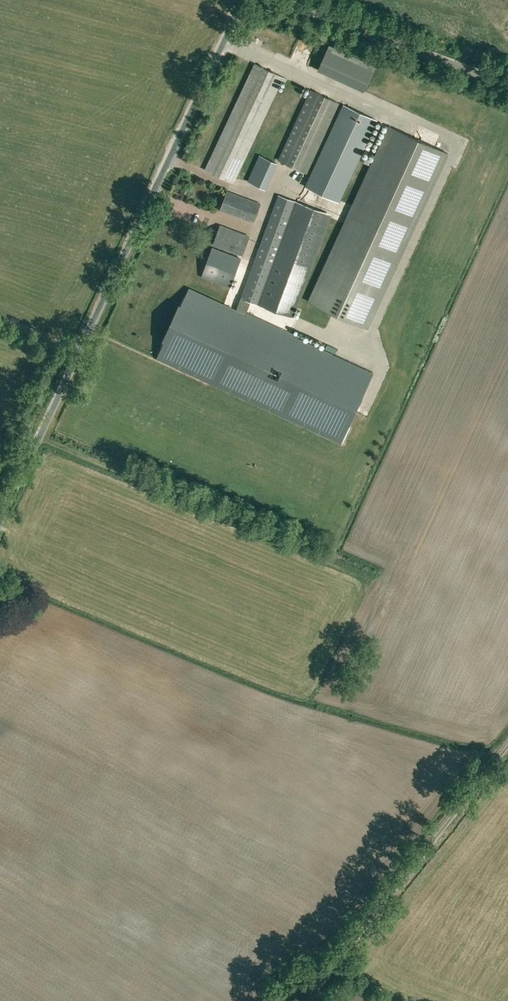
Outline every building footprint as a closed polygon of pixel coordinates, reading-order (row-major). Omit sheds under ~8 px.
[(329,45),(318,69),(364,90),(375,67),(374,66),(329,45)] [(305,47),(299,54),(306,60),(312,53),(305,47)] [(283,77),(255,64),(205,170),(234,183),(283,77)] [(339,102),(311,90),(279,160),(307,173),(339,102)] [(344,105),(306,185),(339,201),(377,120),(344,105)] [(448,153),(389,125),(309,301),(368,328),(448,153)] [(248,181),(265,188),(277,163),(260,155),(248,181)] [(254,222),(261,203),(228,191),(221,210),(254,222)] [(294,316),(331,215),(279,196),(242,297),(294,316)] [(221,226),(214,244),(243,255),(250,236),(221,226)] [(241,259),(212,248),(202,276),(231,287),(241,259)] [(342,442),(373,372),(234,310),(236,305),(230,302),(228,307),(188,289),(157,360),(342,442)] [(371,992),(366,1000),(385,1000),(371,992)]
